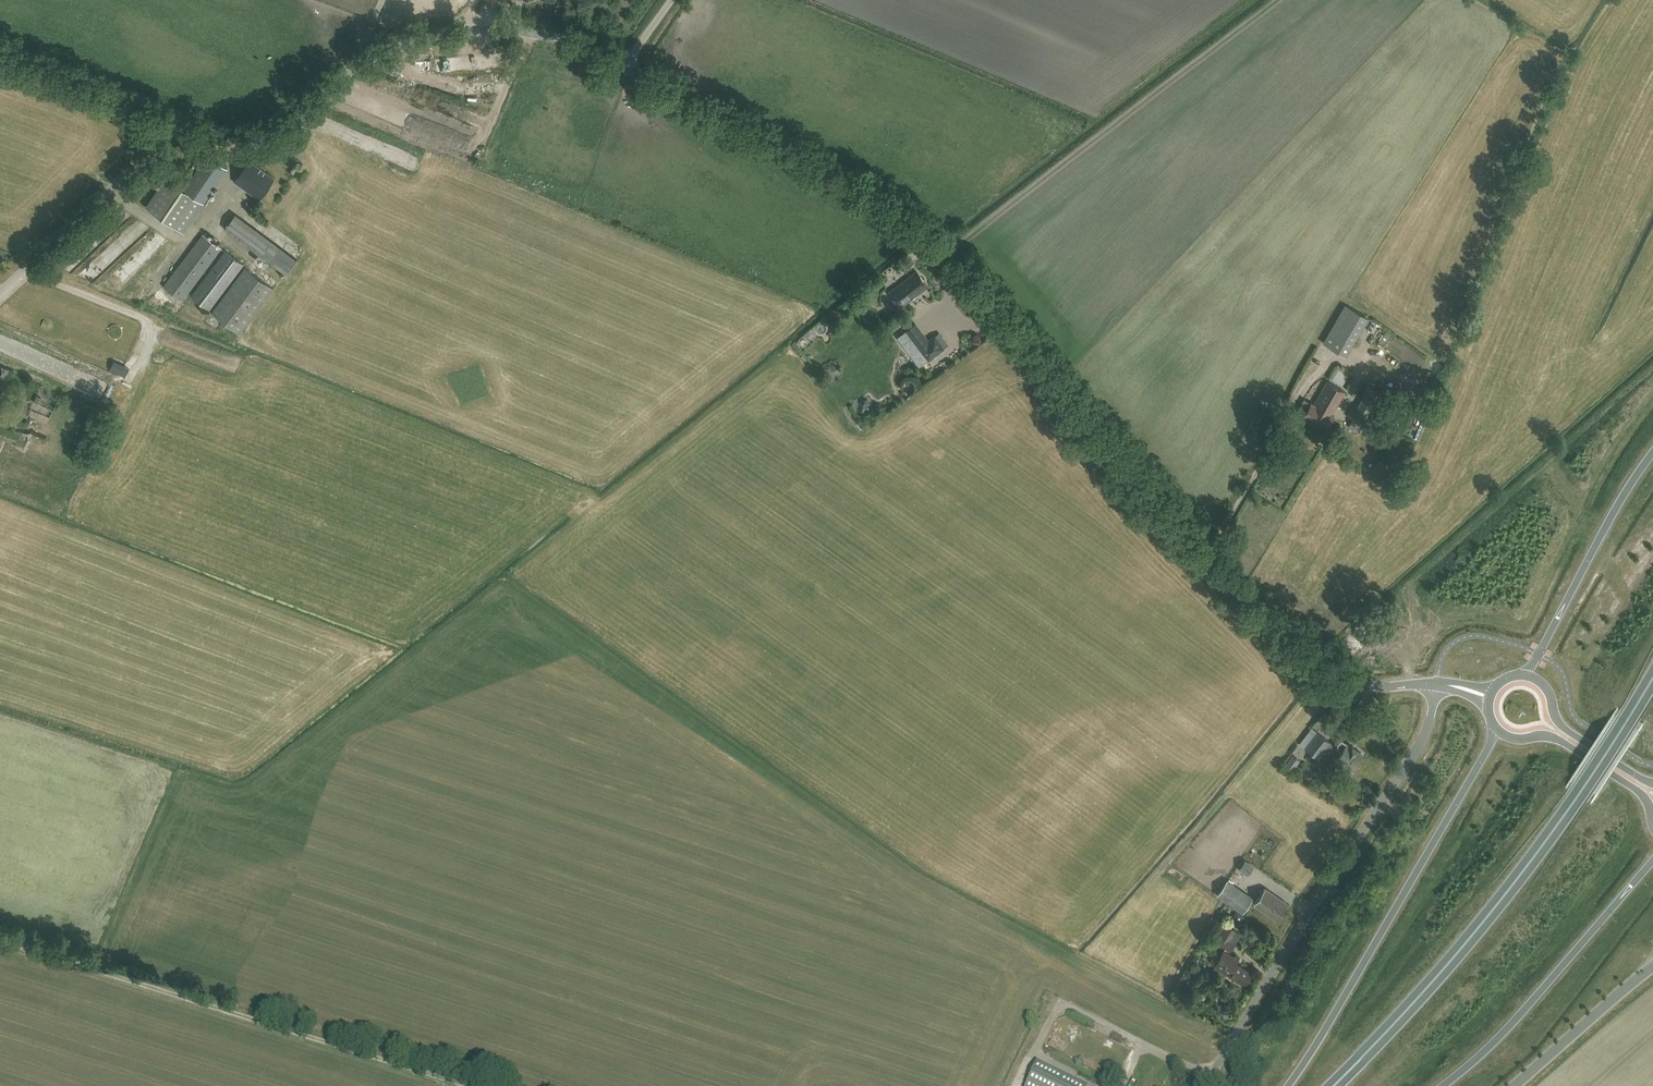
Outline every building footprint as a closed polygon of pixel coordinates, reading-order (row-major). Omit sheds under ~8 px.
[(227,168),(207,155),(184,189),(166,177),(146,207),(183,233),(227,168)] [(274,179),(249,161),(235,182),(259,200),(274,179)] [(288,275),(300,258),(238,214),(229,227),(273,258),(270,262),(288,275)] [(163,286),(182,301),(222,248),(203,234),(163,286)] [(147,246),(131,258),(140,271),(156,259),(147,246)] [(191,296),(210,310),(244,264),(225,250),(191,296)] [(67,264),(75,273),(84,263),(76,255),(67,264)] [(97,286),(110,268),(99,259),(85,277),(97,286)] [(242,332),(273,285),(246,267),(215,314),(242,332)] [(928,287),(916,272),(889,292),(901,307),(928,287)] [(111,285),(117,291),(125,283),(119,276),(111,285)] [(1369,318),(1345,305),(1322,343),(1346,357),(1369,318)] [(907,331),(919,347),(928,341),(916,325),(907,331)] [(919,347),(929,360),(948,345),(938,333),(928,341),(919,347)] [(5,352),(11,339),(0,334),(0,350),(5,352)] [(93,361),(110,368),(115,355),(98,348),(93,361)] [(0,365),(0,392),(10,370),(0,365)] [(1345,392),(1327,382),(1313,405),(1311,403),(1304,416),(1312,421),(1311,423),(1316,427),(1318,424),(1326,429),(1334,416),(1331,415),(1345,392)] [(1379,394),(1368,388),(1357,408),(1353,406),(1347,416),(1362,425),(1379,394)] [(1426,418),(1434,404),(1429,402),(1422,415),(1426,418)] [(1604,656),(1612,646),(1600,637),(1593,648),(1604,656)] [(1343,657),(1338,652),(1334,656),(1338,661),(1343,657)] [(1508,652),(1504,658),(1515,665),(1519,660),(1508,652)] [(1517,698),(1523,690),(1515,685),(1510,693),(1517,698)] [(1336,747),(1316,732),(1304,748),(1318,759),(1326,749),(1336,756),(1335,756),(1352,769),(1361,758),(1360,755),(1356,751),(1357,750),(1352,746),(1351,747),(1346,743),(1341,740),(1336,747)] [(1502,756),(1505,750),(1498,747),(1495,753),(1502,756)] [(1548,765),(1557,751),(1550,747),(1542,761),(1548,765)] [(1485,763),(1492,768),(1497,761),(1489,756),(1485,763)] [(1300,762),(1293,757),(1286,767),(1293,772),(1300,762)] [(1241,871),(1251,875),(1255,864),(1246,860),(1241,871)] [(1245,914),(1256,898),(1230,880),(1219,895),(1245,914)] [(1287,904),(1265,888),(1253,904),(1276,920),(1287,904)] [(1237,930),(1227,924),(1216,942),(1231,951),(1236,944),(1230,941),(1237,930)] [(1238,960),(1223,951),(1221,955),(1218,953),(1215,954),(1211,961),(1211,964),(1214,966),(1214,967),(1243,986),(1251,973),(1236,964),(1238,960)] [(1038,1062),(1026,1085),(1086,1085),(1038,1062)]
